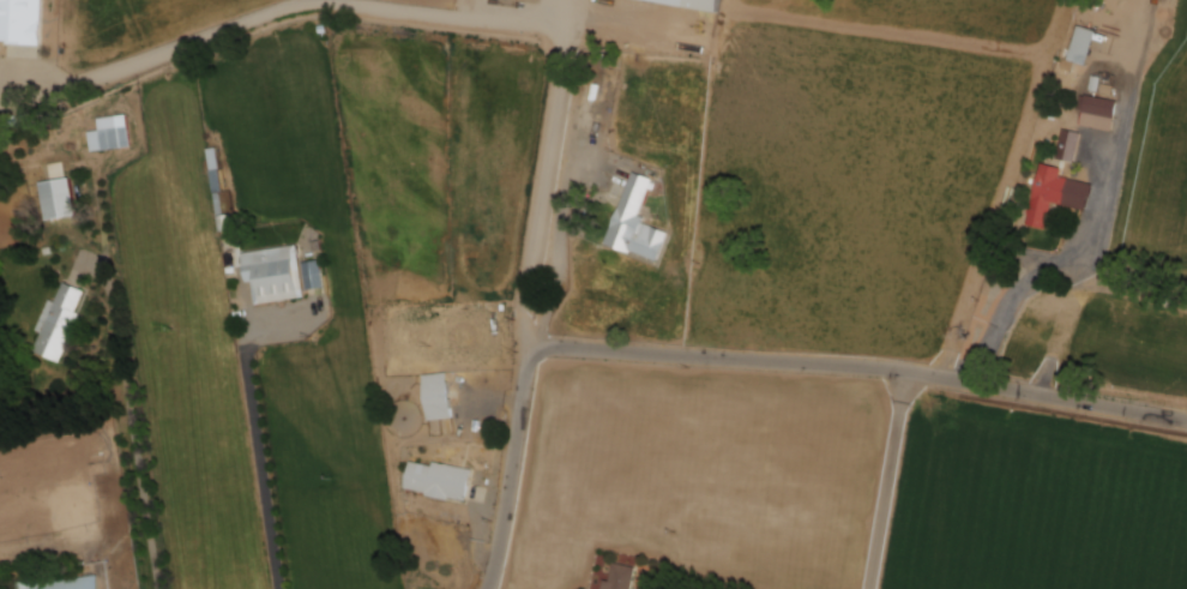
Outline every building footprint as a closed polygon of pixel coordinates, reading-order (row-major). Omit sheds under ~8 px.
[(6,40),(0,39),(0,0),(43,0),(42,44),(6,43),(6,40)] [(718,12),(655,0),(720,0),(718,12)] [(1097,31),(1078,25),(1068,61),(1087,66),(1097,31)] [(1117,101),(1084,94),(1078,123),(1111,131),(1117,101)] [(132,146),(126,114),(97,119),(102,151),(132,146)] [(1060,142),(1076,146),(1079,133),(1063,129),(1060,142)] [(1042,164),(1062,169),(1060,176),(1071,179),(1065,204),(1052,200),(1044,228),(1028,223),(1029,215),(1026,215),(1028,208),(1031,208),(1042,164)] [(633,172),(651,180),(650,182),(656,185),(653,191),(650,190),(639,215),(646,217),(644,221),(669,232),(657,260),(632,250),(631,253),(604,241),(633,172)] [(40,182),(46,221),(76,216),(70,177),(40,182)] [(242,254),(247,282),(253,281),(257,302),(303,295),(296,246),(242,254)] [(35,330),(48,299),(55,301),(64,282),(84,292),(74,312),(80,314),(59,362),(32,350),(41,332),(35,330)] [(428,420),(453,418),(448,373),(423,375),(428,420)] [(434,461),(474,469),(466,501),(447,498),(446,500),(426,497),(427,492),(404,487),(410,461),(433,465),(434,461)] [(635,569),(631,588),(602,588),(604,578),(609,579),(613,564),(635,569)] [(97,575),(100,588),(18,588),(17,583),(50,577),(52,583),(97,575)]
